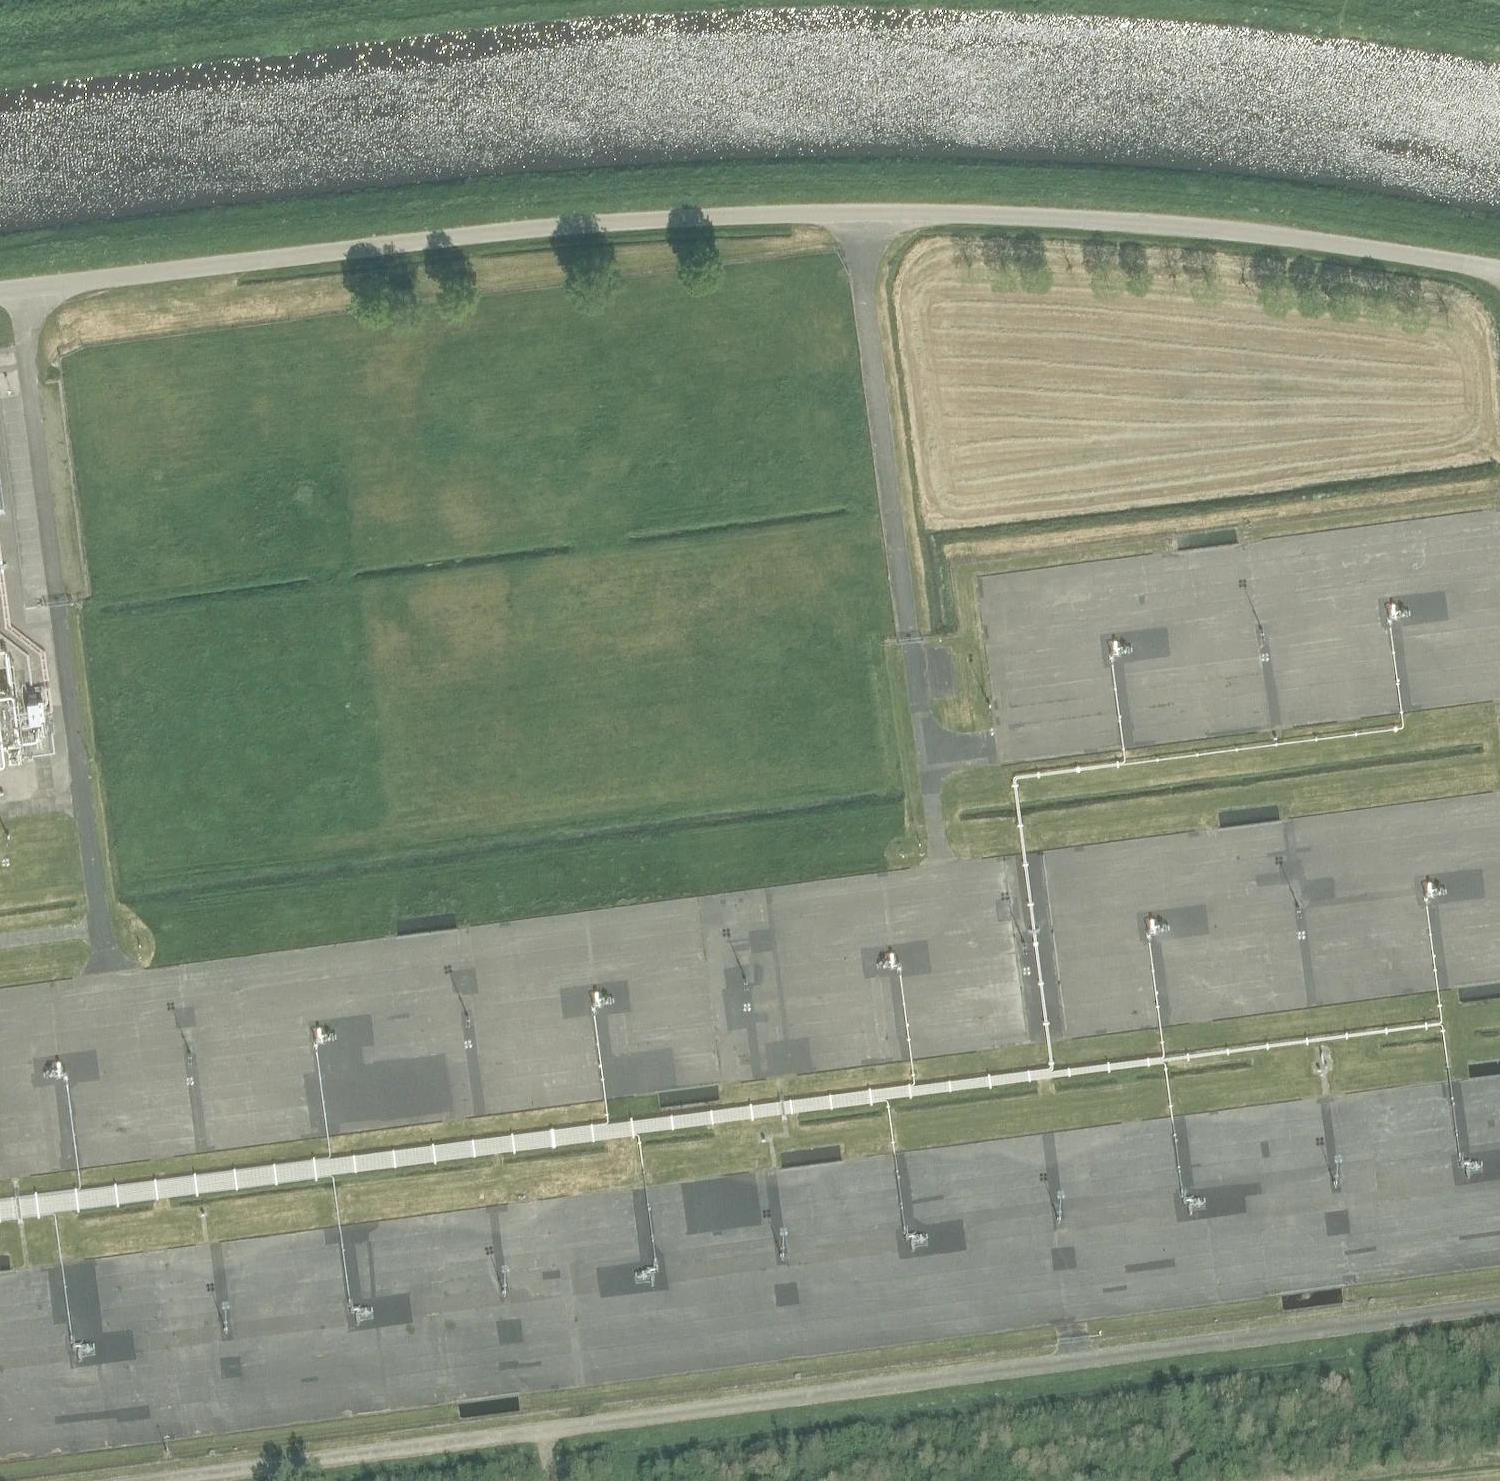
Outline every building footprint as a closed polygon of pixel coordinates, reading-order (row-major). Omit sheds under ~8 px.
[(810,1186),(809,1166),(783,1167),(784,1187),(810,1186)]
